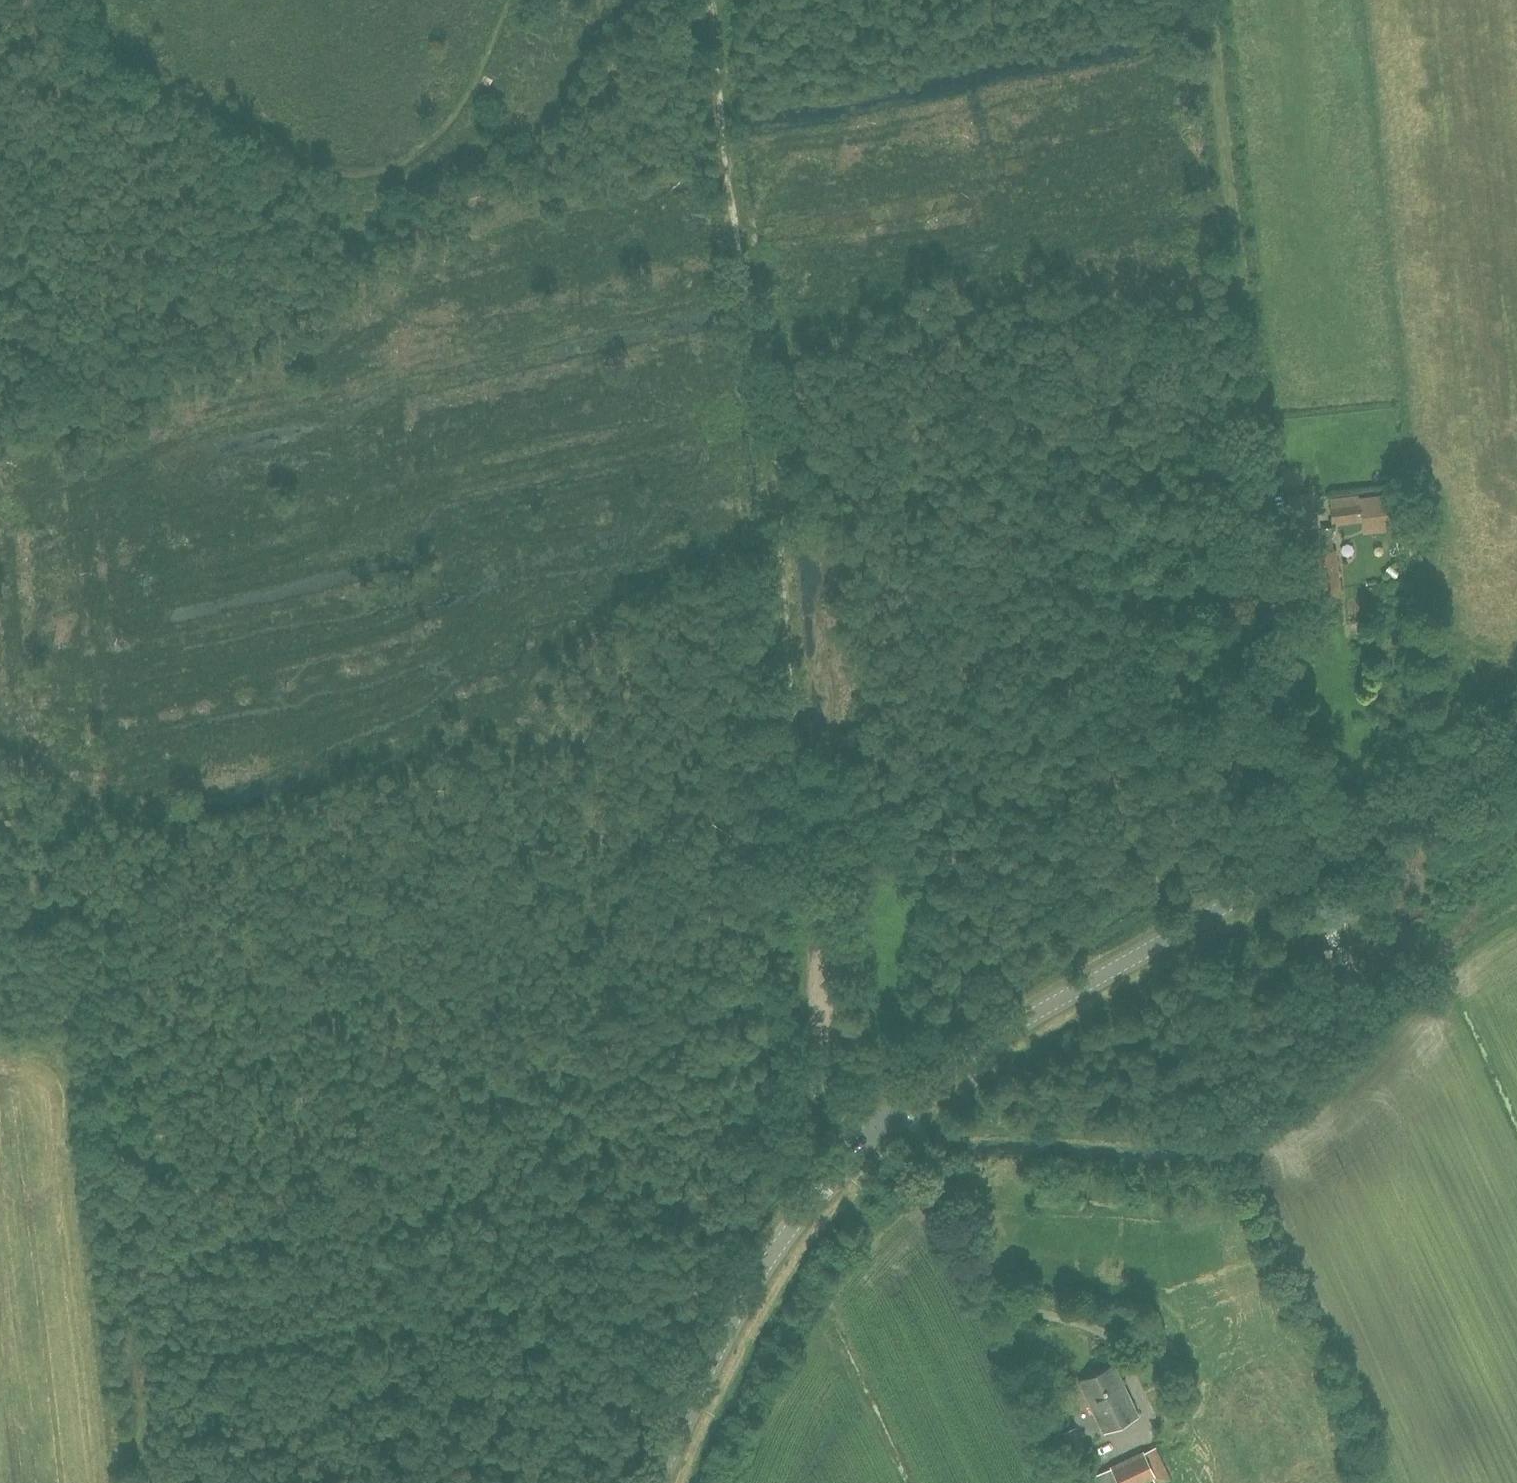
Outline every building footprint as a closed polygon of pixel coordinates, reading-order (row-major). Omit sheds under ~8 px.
[(1300,527),(1316,526),(1311,491),(1297,494),(1296,491),(1285,493),(1288,513),(1297,511),(1300,527)] [(1330,498),(1331,507),(1333,524),(1397,514),(1396,508),(1404,507),(1402,498),(1395,499),(1394,492),(1374,494),(1358,496),(1358,495),(1330,498)] [(1321,528),(1322,537),(1304,539),(1306,554),(1301,555),(1306,595),(1341,591),(1336,551),(1333,551),(1331,536),(1334,536),(1333,527),(1321,528)] [(1345,543),(1346,559),(1361,558),(1361,543),(1345,543)] [(1104,1433),(1139,1416),(1115,1364),(1079,1381),(1104,1433)] [(1075,1457),(1086,1452),(1075,1427),(1064,1433),(1075,1457)] [(1172,1479),(1156,1447),(1144,1452),(1143,1450),(1110,1466),(1111,1468),(1094,1476),(1097,1482),(1143,1482),(1153,1479),(1155,1482),(1164,1482),(1172,1479)]
